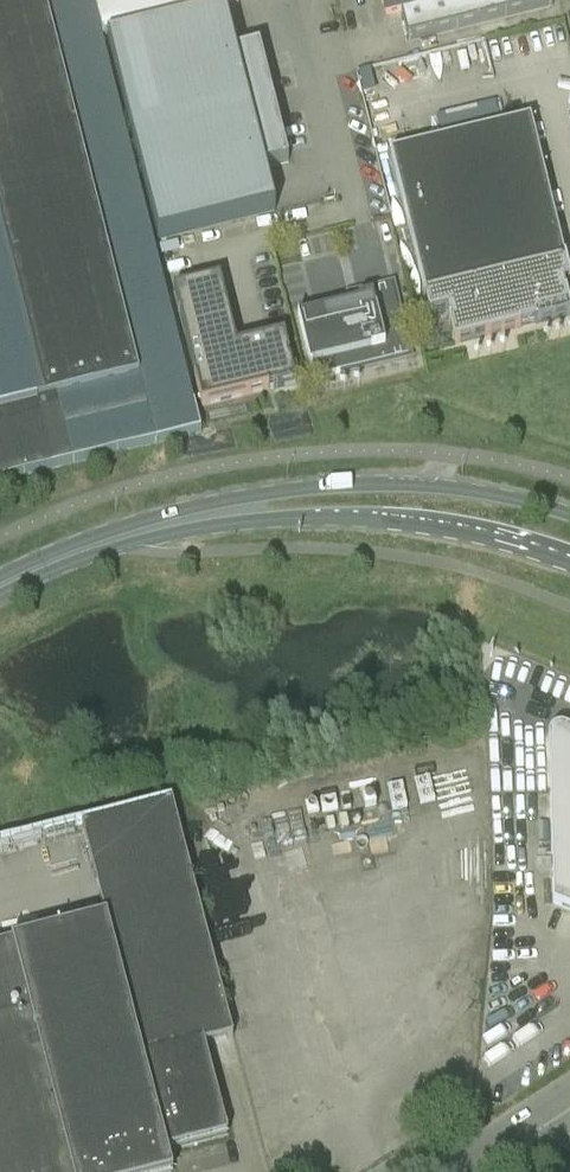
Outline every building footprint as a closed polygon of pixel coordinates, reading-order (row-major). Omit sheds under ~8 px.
[(57,467),(155,442),(200,431),(195,411),(155,247),(106,54),(103,40),(92,0),(0,0),(0,481),(57,467)] [(103,40),(238,6),(236,0),(92,0),(103,40)] [(386,21),(401,18),(407,43),(552,6),(551,0),(381,0),(386,21)] [(106,54),(155,247),(273,217),(263,178),(286,172),(257,57),(234,63),(224,24),(106,54)] [(531,120),(391,155),(425,293),(423,294),(429,316),(448,312),(450,321),(448,322),(454,344),(521,328),(520,326),(535,323),(535,325),(569,316),(569,310),(566,293),(564,293),(562,284),(569,282),(569,280),(531,120)] [(243,347),(237,349),(220,280),(173,291),(196,383),(195,383),(201,407),(269,391),(268,389),(274,388),(274,390),(296,384),(290,362),(289,363),(288,358),(289,357),(284,337),(257,344),(258,347),(244,351),(243,347)] [(315,365),(318,378),(340,373),(339,370),(405,354),(389,291),(348,301),(347,298),(305,308),(306,316),(300,317),(300,315),(298,315),(310,367),(315,365)] [(569,732),(566,731),(561,730),(556,730),(551,734),(549,738),(548,744),(550,795),(553,905),(569,911),(569,732)] [(15,945),(0,949),(0,1171),(72,1171),(15,945)]
